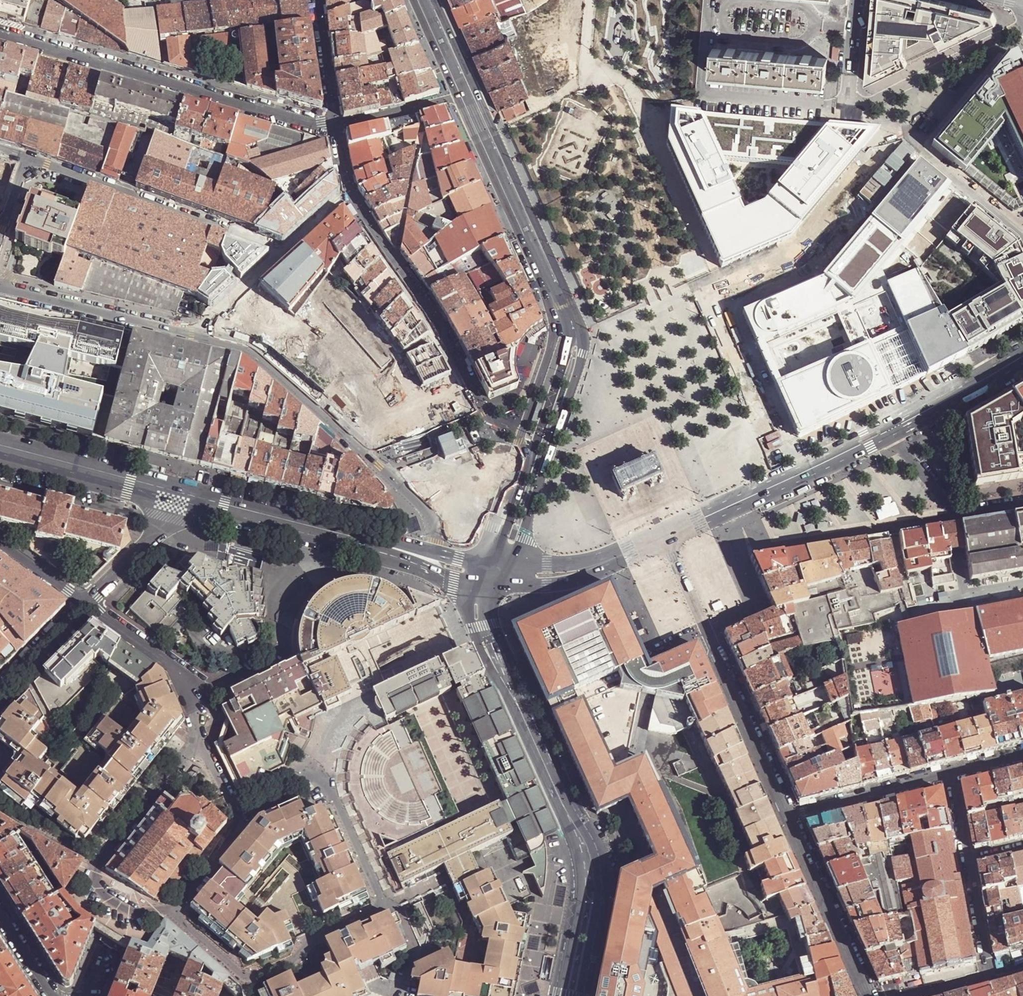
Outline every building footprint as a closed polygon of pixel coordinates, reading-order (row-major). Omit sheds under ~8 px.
[(13,21),(25,25),(32,0),(0,0),(0,18),(13,21)] [(328,17),(348,10),(354,8),(351,0),(334,0),(326,3),(327,13),(328,17)] [(354,8),(362,5),(360,0),(351,0),(354,8)] [(396,0),(377,0),(372,2),(374,8),(376,16),(382,14),(383,19),(385,23),(385,24),(403,16),(397,2),(396,0)] [(494,5),(500,21),(508,17),(525,10),(521,0),(457,0),(452,2),(456,11),(460,20),(494,5)] [(947,0),(872,0),(865,81),(907,61),(902,51),(904,30),(935,34),(941,45),(997,19),(993,11),(947,0)] [(369,10),(367,3),(362,5),(354,8),(348,10),(349,19),(350,19),(359,18),(360,20),(371,17),(369,10)] [(507,35),(514,32),(508,17),(500,21),(494,5),(460,20),(468,37),(474,51),(507,35)] [(329,30),(331,40),(348,38),(349,38),(347,20),(350,20),(350,19),(349,19),(348,10),(328,17),(329,30)] [(362,36),(387,29),(384,23),(385,23),(383,19),(378,21),(376,16),(371,17),(360,20),(361,36),(362,36)] [(406,22),(403,16),(385,24),(385,23),(384,23),(387,29),(395,54),(418,49),(413,37),(406,22)] [(359,37),(357,20),(350,21),(350,20),(347,20),(349,38),(359,37)] [(311,34),(310,26),(283,29),(275,30),(277,53),(313,48),(311,34)] [(395,54),(387,29),(362,36),(365,59),(368,73),(385,70),(380,57),(389,55),(395,54)] [(264,31),(241,34),(242,44),(247,83),(247,88),(250,89),(277,97),(275,81),(275,79),(269,79),(266,47),(264,36),(264,31)] [(514,32),(507,35),(522,70),(529,67),(514,32)] [(507,35),(474,51),(478,60),(487,79),(489,86),(520,71),(522,70),(507,35)] [(189,40),(190,50),(195,50),(225,46),(224,36),(215,37),(189,40)] [(351,62),(365,59),(362,36),(361,36),(361,37),(359,37),(349,38),(348,38),(351,62)] [(348,38),(331,40),(332,55),(333,65),(334,65),(351,62),(348,38)] [(167,42),(170,66),(179,69),(193,73),(193,67),(190,50),(189,40),(167,42)] [(274,71),(274,75),(274,76),(280,75),(317,70),(315,58),(313,48),(277,53),(279,68),(273,68),(274,71)] [(710,72),(825,82),(826,70),(827,59),(812,57),(812,55),(804,55),(804,56),(774,53),(774,52),(766,51),(766,53),(736,50),(736,49),(728,48),(728,50),(712,48),(710,72)] [(385,70),(385,71),(388,83),(393,82),(394,81),(397,81),(429,74),(423,59),(418,49),(395,54),(389,55),(380,57),(385,70)] [(26,100),(28,94),(32,78),(37,60),(23,56),(7,51),(0,73),(0,92),(7,94),(26,100)] [(1018,54),(1013,56),(1011,51),(1008,53),(931,145),(962,172),(1004,122),(1022,163),(1022,64),(1018,54)] [(368,73),(365,59),(351,62),(334,65),(336,74),(337,79),(368,73)] [(53,64),(37,60),(32,78),(28,94),(59,103),(69,69),(53,64)] [(193,67),(193,73),(212,78),(214,74),(198,69),(193,67)] [(83,73),(69,69),(59,103),(91,111),(93,101),(100,78),(83,73)] [(322,109),(317,70),(280,75),(274,76),(275,79),(275,81),(277,97),(300,104),(321,110),(322,109)] [(385,71),(385,70),(337,79),(338,87),(343,119),(352,116),(379,110),(376,92),(361,94),(360,90),(388,85),(388,83),(385,71)] [(519,94),(524,92),(528,90),(520,71),(489,86),(494,96),(498,104),(519,94)] [(227,83),(228,78),(214,74),(212,78),(227,83)] [(429,74),(397,81),(398,84),(404,104),(438,94),(433,82),(429,74)] [(110,81),(100,78),(93,101),(178,126),(185,102),(176,100),(144,90),(110,81)] [(228,78),(227,83),(247,88),(247,83),(241,81),(228,78)] [(394,81),(393,82),(397,95),(398,95),(401,105),(404,104),(398,84),(395,84),(394,81)] [(393,82),(388,83),(388,85),(390,89),(395,107),(401,105),(398,95),(397,95),(393,82)] [(376,92),(379,110),(387,108),(395,107),(390,89),(376,92)] [(0,122),(0,140),(23,146),(41,153),(58,159),(69,111),(58,108),(26,100),(7,94),(0,122)] [(58,108),(59,103),(28,94),(26,100),(58,108)] [(501,111),(503,116),(525,106),(519,94),(498,104),(501,111)] [(178,126),(93,101),(91,111),(89,116),(119,125),(137,130),(145,133),(146,129),(156,133),(174,139),(178,126)] [(195,105),(185,102),(178,126),(174,139),(187,144),(199,149),(211,110),(195,105)] [(91,111),(59,103),(58,108),(69,111),(89,116),(91,111)] [(722,267),(791,236),(880,128),(879,126),(851,124),(691,110),(671,108),(667,143),(722,267)] [(211,110),(199,149),(225,159),(237,118),(223,113),(211,110)] [(449,118),(445,110),(419,116),(425,134),(454,128),(449,118)] [(69,111),(58,159),(71,164),(101,175),(119,125),(89,116),(69,111)] [(425,134),(419,116),(415,117),(418,127),(419,127),(418,136),(418,135),(423,134),(425,134)] [(404,119),(387,123),(390,136),(402,132),(418,127),(415,117),(404,119)] [(252,122),(237,118),(225,159),(229,160),(247,168),(248,168),(250,168),(247,156),(252,155),(250,149),(253,148),(255,154),(257,153),(261,164),(324,144),(323,143),(321,141),(312,138),(280,130),(252,122)] [(390,136),(387,123),(367,128),(346,133),(347,140),(348,147),(384,138),(387,137),(390,136)] [(119,125),(101,175),(105,176),(119,181),(126,163),(128,164),(130,157),(128,156),(137,130),(119,125)] [(418,127),(402,132),(404,143),(417,143),(418,135),(418,136),(419,127),(418,127)] [(457,136),(454,128),(425,134),(431,154),(462,147),(457,136)] [(156,133),(145,163),(218,189),(225,171),(229,160),(225,159),(199,149),(187,144),(174,139),(156,133)] [(423,134),(422,140),(421,146),(419,156),(428,154),(431,154),(425,134),(423,134)] [(384,138),(348,147),(351,159),(353,170),(355,175),(382,163),(392,159),(384,138)] [(329,149),(327,142),(323,143),(324,144),(261,164),(257,153),(255,154),(252,155),(247,156),(250,168),(248,168),(271,185),(324,168),(331,161),(329,149)] [(466,155),(462,147),(431,154),(428,154),(419,156),(415,171),(413,181),(413,186),(424,182),(430,180),(433,179),(436,178),(471,166),(466,155)] [(358,190),(387,177),(389,184),(392,190),(408,184),(416,148),(392,159),(355,175),(358,190)] [(16,164),(0,159),(0,210),(16,164)] [(229,160),(225,171),(275,189),(275,188),(271,185),(248,168),(247,168),(229,160)] [(947,317),(918,270),(892,282),(844,303),(882,260),(948,185),(918,160),(830,268),(822,277),(742,312),(770,375),(799,438),(862,408),(968,353),(947,317)] [(332,167),(331,161),(324,168),(294,196),(303,205),(308,200),(334,177),(332,167)] [(143,169),(136,187),(204,212),(209,214),(218,189),(145,163),(143,169)] [(474,173),(471,166),(436,178),(443,202),(449,199),(479,185),(474,173)] [(324,168),(271,185),(275,188),(289,199),(290,200),(294,196),(324,168)] [(218,189),(209,214),(257,231),(262,226),(267,212),(275,191),(275,189),(225,171),(218,189)] [(335,183),(334,177),(308,200),(317,210),(323,204),(337,191),(335,183)] [(383,179),(358,190),(362,196),(366,202),(392,190),(389,184),(387,177),(383,179)] [(430,180),(424,182),(432,207),(443,202),(436,178),(433,179),(430,180)] [(432,207),(424,182),(413,186),(407,217),(412,220),(417,213),(432,207)] [(392,190),(366,202),(371,208),(373,212),(373,213),(405,199),(408,184),(392,190)] [(484,195),(479,185),(449,199),(459,223),(490,209),(484,195)] [(275,189),(275,191),(287,200),(289,199),(275,188),(275,189)] [(92,260),(183,293),(195,297),(210,277),(215,266),(220,252),(225,238),(206,232),(170,218),(142,208),(103,194),(89,189),(86,198),(80,212),(79,215),(72,233),(69,242),(66,251),(92,260)] [(267,212),(262,226),(272,215),(285,202),(287,200),(275,191),(267,212)] [(76,194),(73,202),(80,212),(86,198),(76,194)] [(61,229),(72,233),(79,215),(67,211),(67,210),(42,200),(43,198),(41,197),(39,201),(32,198),(22,222),(15,240),(25,243),(25,245),(52,254),(52,252),(64,256),(66,251),(69,242),(58,240),(54,242),(50,243),(45,241),(42,238),(41,233),(41,229),(44,225),(48,223),(52,222),(56,223),(60,226),(61,229)] [(287,200),(285,202),(294,212),(298,208),(290,200),(289,199),(287,200)] [(401,214),(405,199),(373,213),(373,212),(371,213),(375,221),(378,225),(401,214)] [(459,223),(449,199),(443,202),(432,207),(417,213),(436,222),(448,229),(449,229),(453,226),(459,223)] [(262,226),(257,231),(270,236),(283,241),(317,210),(308,200),(303,205),(298,209),(298,208),(294,212),(285,202),(272,215),(262,226)] [(1000,286),(947,317),(968,353),(1022,320),(1022,252),(1019,244),(972,206),(950,232),(966,245),(972,250),(980,257),(987,263),(991,266),(1000,286)] [(350,219),(342,208),(323,226),(301,247),(327,275),(338,260),(332,249),(354,226),(350,219)] [(496,223),(490,209),(459,223),(453,226),(449,229),(448,229),(440,235),(425,247),(425,248),(422,250),(437,274),(476,254),(481,251),(504,240),(496,223)] [(431,231),(436,222),(417,213),(412,220),(412,221),(431,231)] [(399,227),(401,214),(378,225),(381,231),(383,234),(399,227)] [(425,247),(440,235),(431,231),(412,221),(412,220),(407,217),(406,221),(425,247)] [(403,255),(425,286),(430,293),(461,279),(467,276),(485,268),(476,254),(437,274),(422,250),(425,248),(425,247),(406,221),(403,235),(403,236),(402,249),(400,252),(403,255)] [(58,240),(61,229),(60,226),(56,223),(52,222),(48,223),(44,225),(41,229),(41,233),(42,238),(45,241),(50,243),(54,242),(58,240)] [(448,229),(436,222),(431,231),(440,235),(448,229)] [(358,231),(354,226),(332,249),(338,260),(339,261),(362,238),(358,231)] [(389,242),(395,249),(398,230),(399,227),(383,234),(389,242)] [(69,242),(72,233),(61,229),(58,240),(69,242)] [(966,245),(950,232),(945,238),(960,251),(966,245)] [(268,254),(225,238),(220,252),(225,262),(240,280),(253,268),(268,254)] [(365,242),(362,238),(339,261),(347,273),(369,249),(365,242)] [(507,247),(504,240),(481,251),(490,266),(491,266),(495,273),(514,263),(507,247)] [(327,275),(301,247),(281,265),(260,285),(289,312),(294,317),(327,275)] [(373,254),(369,249),(347,273),(344,275),(352,286),(377,261),(373,254)] [(980,257),(972,250),(966,257),(975,264),(980,257)] [(89,267),(92,260),(66,251),(64,256),(64,258),(89,267)] [(69,289),(81,292),(89,267),(64,258),(54,283),(53,286),(69,289)] [(177,315),(183,293),(92,260),(89,267),(81,292),(177,315)] [(844,303),(892,282),(882,260),(844,303)] [(379,263),(377,261),(352,286),(360,297),(361,296),(385,272),(379,263)] [(517,269),(514,263),(495,273),(504,286),(521,278),(517,269)] [(982,269),(1000,286),(991,266),(987,263),(982,269)] [(485,268),(467,276),(480,301),(488,297),(504,289),(503,287),(504,286),(495,273),(491,266),(490,266),(485,268)] [(388,276),(385,272),(361,296),(370,307),(392,283),(388,276)] [(223,276),(210,277),(195,297),(210,307),(225,293),(233,286),(223,276)] [(480,301),(467,276),(461,279),(478,308),(489,330),(495,328),(486,313),(480,301)] [(530,300),(521,278),(504,286),(503,287),(504,289),(488,297),(495,309),(486,313),(495,328),(489,330),(490,331),(494,340),(499,350),(501,353),(518,344),(519,343),(525,335),(533,329),(541,324),(530,300)] [(461,279),(430,293),(439,308),(448,321),(478,308),(461,279)] [(397,289),(392,283),(370,307),(369,309),(378,322),(402,298),(397,289)] [(495,309),(488,297),(480,301),(486,313),(495,309)] [(378,322),(390,337),(412,314),(402,298),(378,322)] [(41,313),(0,305),(0,343),(37,352),(73,360),(110,368),(125,372),(134,335),(41,313)] [(457,338),(459,343),(490,331),(489,330),(478,308),(448,321),(450,325),(457,338)] [(421,326),(413,313),(412,314),(390,337),(397,350),(421,326)] [(423,329),(421,326),(397,350),(400,354),(428,336),(423,329)] [(490,331),(459,343),(467,359),(474,371),(504,359),(501,353),(499,350),(494,352),(489,343),(494,340),(490,331)] [(106,441),(114,443),(135,449),(158,454),(178,460),(201,466),(211,427),(215,414),(230,359),(211,354),(191,349),(167,343),(152,340),(140,337),(134,335),(125,372),(117,401),(106,440),(106,441)] [(499,350),(494,340),(489,343),(494,352),(499,350)] [(504,359),(513,356),(518,344),(501,353),(504,359)] [(434,346),(403,360),(407,367),(412,374),(442,359),(437,351),(434,346)] [(73,360),(37,352),(24,377),(117,401),(125,372),(110,368),(107,383),(69,376),(73,360)] [(504,359),(474,371),(479,380),(488,398),(490,399),(509,391),(512,384),(511,377),(511,367),(513,356),(504,359)] [(232,359),(230,359),(215,414),(226,417),(232,395),(241,362),(240,361),(232,359)] [(446,366),(442,359),(412,374),(411,374),(417,389),(420,388),(423,386),(450,375),(446,366)] [(248,368),(241,362),(232,395),(251,400),(257,376),(248,368)] [(9,416),(95,438),(106,440),(117,401),(24,377),(0,373),(0,413),(9,416)] [(265,382),(257,376),(251,400),(249,408),(264,412),(271,388),(265,382)] [(964,419),(966,434),(973,477),(975,486),(1022,478),(1022,461),(1015,461),(1012,429),(1022,422),(1022,384),(964,419)] [(282,397),(271,388),(264,412),(263,421),(279,425),(286,401),(282,397)] [(251,400),(232,395),(226,417),(227,418),(245,422),(249,408),(251,400)] [(302,414),(286,401),(279,425),(277,434),(294,439),(302,414)] [(264,412),(249,408),(245,422),(244,426),(260,430),(263,421),(264,412)] [(310,421),(302,414),(294,439),(294,440),(312,445),(317,428),(310,421)] [(224,430),(221,439),(239,443),(244,426),(245,422),(227,418),(224,430)] [(279,425),(263,421),(260,430),(259,433),(276,438),(277,434),(279,425)] [(260,430),(244,426),(239,443),(255,447),(259,433),(260,430)] [(211,427),(201,466),(216,470),(231,474),(239,443),(221,439),(224,430),(211,427)] [(478,442),(482,440),(475,427),(471,429),(470,433),(473,441),(478,442)] [(327,437),(317,428),(312,445),(310,455),(308,462),(324,466),(326,461),(331,441),(327,437)] [(276,438),(259,433),(255,447),(272,452),(274,444),(276,438)] [(294,439),(277,434),(276,438),(274,444),(291,449),(294,440),(294,439)] [(310,455),(312,445),(294,440),(291,449),(291,450),(310,455)] [(344,453),(331,441),(326,461),(341,465),(341,464),(350,459),(348,457),(344,453)] [(255,447),(239,443),(231,474),(240,476),(247,478),(255,447)] [(291,449),(274,444),(272,452),(271,454),(289,459),(291,450),(291,449)] [(272,452),(255,447),(247,478),(253,479),(264,482),(271,454),(272,452)] [(308,462),(310,455),(291,450),(289,459),(307,464),(308,462)] [(289,459),(271,454),(264,482),(273,485),(280,486),(289,459)] [(612,476),(621,497),(622,496),(624,500),(627,498),(626,494),(631,492),(633,496),(637,494),(635,490),(650,484),(651,487),(655,486),(653,482),(658,480),(660,483),(664,482),(662,478),(663,477),(654,457),(653,458),(652,454),(648,455),(650,459),(644,462),(642,458),(639,460),(641,463),(626,470),(624,466),(620,468),(622,472),(617,474),(615,470),(611,472),(613,476),(612,476)] [(307,464),(289,459),(280,486),(292,490),(299,492),(304,475),(307,464)] [(367,478),(350,459),(341,464),(341,465),(332,500),(337,501),(352,505),(373,511),(386,514),(391,506),(367,478)] [(341,465),(326,461),(324,466),(321,480),(317,496),(324,498),(332,500),(341,465)] [(321,480),(324,466),(308,462),(307,464),(304,475),(321,480)] [(317,496),(321,480),(304,475),(299,492),(308,494),(317,496)] [(72,512),(74,505),(74,504),(71,503),(71,504),(60,501),(49,498),(50,498),(47,497),(45,505),(0,494),(0,522),(31,530),(38,532),(36,539),(33,553),(41,558),(45,542),(62,546),(63,546),(64,545),(114,558),(131,541),(126,526),(72,512)] [(961,524),(964,547),(970,580),(1022,572),(1022,565),(1020,548),(1022,548),(1022,514),(980,521),(961,524)] [(949,526),(939,527),(943,547),(948,547),(948,550),(958,548),(964,547),(961,524),(958,525),(954,525),(952,525),(949,526)] [(931,529),(924,530),(927,550),(929,560),(929,563),(950,559),(948,550),(948,547),(943,547),(939,527),(931,529)] [(31,530),(26,548),(33,553),(36,539),(38,532),(31,530)] [(910,532),(899,534),(902,554),(927,550),(924,530),(910,532)] [(883,576),(875,577),(881,593),(901,589),(893,563),(887,536),(878,538),(865,540),(871,568),(876,567),(879,566),(883,576)] [(854,541),(846,542),(852,572),(862,597),(877,594),(881,593),(875,577),(873,577),(871,568),(865,540),(854,541)] [(62,546),(45,542),(41,558),(56,569),(62,546)] [(836,544),(829,545),(841,576),(848,592),(849,599),(850,600),(862,597),(852,572),(846,542),(836,544)] [(818,547),(804,550),(808,567),(796,571),(802,587),(810,585),(830,579),(841,576),(829,545),(818,547)] [(791,552),(781,553),(785,574),(791,572),(796,571),(808,567),(804,550),(791,552)] [(927,550),(902,554),(904,564),(929,560),(927,550)] [(768,555),(750,559),(760,581),(785,574),(781,553),(768,555)] [(166,570),(131,610),(150,627),(162,637),(178,620),(171,613),(191,592),(193,589),(207,603),(205,606),(202,609),(211,617),(207,621),(215,628),(213,630),(221,637),(228,630),(231,632),(230,633),(238,648),(247,644),(248,646),(259,641),(250,624),(251,620),(257,619),(256,608),(255,598),(250,598),(249,587),(244,587),(244,577),(239,577),(238,568),(220,569),(187,557),(180,565),(182,567),(180,570),(176,573),(181,577),(175,575),(168,572),(166,570)] [(950,559),(929,563),(930,570),(932,578),(952,575),(950,559)] [(929,560),(904,564),(906,574),(930,570),(929,563),(929,560)] [(24,647),(58,613),(65,606),(19,574),(0,561),(0,619),(24,647)] [(883,576),(879,566),(876,567),(871,568),(873,577),(875,577),(883,576)] [(796,571),(791,572),(797,589),(802,587),(796,571)] [(785,574),(760,581),(765,591),(768,597),(797,589),(791,572),(785,574)] [(952,575),(932,578),(933,587),(955,583),(953,575),(952,575)] [(790,607),(825,598),(826,597),(827,598),(848,592),(841,576),(830,579),(810,585),(802,587),(797,589),(768,597),(771,604),(774,610),(774,612),(790,607)] [(297,646),(299,657),(322,705),(323,705),(327,712),(341,706),(339,699),(352,693),(336,659),(323,665),(321,659),(387,629),(391,627),(414,617),(412,615),(406,605),(399,597),(390,591),(380,586),(370,583),(359,582),(348,583),(337,586),(327,591),(318,597),(310,605),(304,614),(300,624),(298,635),(297,646)] [(601,813),(613,808),(628,802),(636,820),(644,840),(652,859),(656,870),(661,882),(663,887),(665,893),(669,904),(673,914),(678,925),(684,940),(686,944),(720,934),(701,892),(694,873),(695,873),(645,758),(634,763),(611,773),(608,765),(610,764),(598,738),(596,739),(591,728),(594,727),(582,701),(577,703),(573,692),(617,673),(621,683),(620,691),(646,696),(654,698),(648,732),(671,737),(675,735),(683,731),(695,725),(696,728),(726,711),(722,703),(716,689),(714,684),(710,676),(708,670),(703,661),(697,646),(679,654),(662,662),(651,666),(645,668),(610,585),(517,626),(512,628),(518,641),(524,654),(531,671),(538,687),(544,700),(550,712),(555,724),(562,739),(568,753),(573,765),(580,780),(586,795),(592,807),(596,816),(601,813)] [(193,589),(191,592),(205,606),(207,603),(193,589)] [(827,603),(836,632),(876,624),(873,615),(895,608),(894,606),(906,602),(901,589),(881,593),(877,594),(862,597),(850,600),(849,599),(827,603)] [(440,606),(406,593),(416,616),(440,606)] [(839,641),(836,632),(827,603),(825,598),(790,607),(803,647),(825,643),(827,642),(837,642),(838,642),(839,641)] [(975,612),(986,659),(1022,651),(1022,602),(996,607),(975,612)] [(803,647),(790,607),(774,612),(774,610),(757,618),(742,625),(750,644),(762,638),(764,643),(790,635),(784,619),(792,617),(797,632),(799,638),(802,647),(803,647)] [(975,612),(898,627),(913,707),(994,693),(986,659),(975,612)] [(790,635),(797,632),(792,617),(784,619),(790,635)] [(0,619),(0,635),(16,655),(23,648),(24,647),(0,619)] [(91,658),(94,661),(95,660),(99,657),(113,666),(121,645),(102,632),(92,625),(44,673),(60,689),(65,685),(91,658)] [(734,628),(723,634),(730,648),(732,652),(750,644),(742,625),(734,628)] [(9,662),(16,655),(0,635),(0,671),(9,662)] [(735,659),(737,665),(766,651),(765,649),(764,643),(762,638),(750,644),(732,652),(735,659)] [(802,647),(799,638),(765,649),(766,651),(769,659),(779,655),(791,650),(802,647)] [(379,664),(381,668),(405,656),(407,654),(427,644),(427,641),(404,652),(403,652),(379,664)] [(827,642),(825,643),(830,665),(832,664),(841,661),(837,642),(827,642)] [(145,662),(121,645),(113,666),(139,685),(153,674),(155,669),(145,662)] [(786,664),(790,663),(797,678),(798,678),(802,676),(791,650),(779,655),(780,657),(783,663),(784,662),(786,664)] [(741,673),(743,677),(771,663),(771,662),(769,659),(766,651),(737,665),(741,673)] [(410,673),(373,690),(377,699),(375,700),(374,702),(374,706),(376,710),(380,712),(382,711),(385,720),(412,708),(455,688),(462,706),(506,799),(507,804),(500,807),(499,804),(480,812),(493,840),(495,843),(510,836),(512,841),(509,843),(518,862),(530,857),(532,862),(535,869),(522,874),(532,876),(542,899),(545,881),(546,863),(546,856),(546,849),(545,846),(542,837),(465,664),(459,652),(410,673)] [(224,746),(244,786),(257,780),(259,779),(259,781),(268,784),(271,775),(270,773),(285,767),(285,766),(281,756),(284,755),(286,748),(283,742),(278,740),(274,742),(272,738),(285,731),(282,726),(295,719),(313,710),(322,705),(299,657),(230,691),(241,711),(240,712),(235,702),(222,709),(237,739),(224,746)] [(749,689),(752,697),(783,684),(790,681),(783,663),(780,657),(771,662),(771,663),(743,677),(749,689)] [(94,661),(91,658),(65,685),(68,688),(94,661)] [(554,832),(477,659),(472,661),(465,664),(542,837),(550,834),(554,832)] [(104,669),(95,660),(68,688),(65,685),(60,689),(44,673),(34,684),(54,718),(104,669)] [(832,664),(838,680),(844,678),(841,661),(832,664)] [(139,685),(113,666),(111,670),(136,688),(139,685)] [(85,839),(109,809),(113,804),(130,782),(142,768),(155,752),(168,735),(178,723),(181,719),(180,715),(173,701),(166,685),(161,673),(157,670),(155,669),(153,674),(139,685),(136,688),(125,695),(122,693),(59,772),(65,776),(68,779),(65,783),(62,781),(43,806),(55,816),(61,820),(79,834),(85,839)] [(1016,680),(1022,678),(1022,671),(1014,673),(1016,680)] [(1022,688),(1022,678),(1016,680),(1014,673),(992,678),(997,694),(1006,692),(1022,688)] [(803,716),(836,702),(847,698),(844,678),(838,680),(804,694),(790,699),(759,713),(764,724),(767,731),(799,717),(803,716)] [(790,681),(783,684),(790,699),(804,694),(798,678),(790,681)] [(755,705),(759,713),(790,699),(783,684),(752,697),(755,705)] [(1022,694),(1022,688),(1006,692),(1007,698),(1022,694)] [(0,723),(0,735),(1,735),(24,754),(8,774),(6,777),(0,784),(0,793),(21,809),(32,797),(43,806),(62,781),(61,780),(51,772),(38,761),(46,751),(39,745),(50,731),(47,728),(29,692),(23,698),(10,711),(8,714),(5,717),(0,723)] [(981,699),(983,704),(1007,698),(1006,692),(997,694),(997,695),(981,699)] [(1007,698),(1019,744),(1022,743),(1022,694),(1007,698)] [(969,700),(971,708),(983,705),(983,704),(981,699),(981,697),(969,700)] [(847,698),(836,702),(845,724),(851,722),(850,719),(847,698)] [(987,719),(995,751),(1008,747),(1019,744),(1007,698),(983,704),(983,705),(985,714),(987,719)] [(948,703),(952,721),(969,717),(973,713),(971,708),(969,700),(948,703)] [(932,721),(938,720),(935,711),(934,711),(932,705),(928,706),(932,720),(932,721)] [(912,718),(913,724),(932,720),(928,706),(913,708),(910,709),(912,718)] [(2,715),(5,717),(8,714),(10,711),(7,708),(2,715)] [(910,709),(893,711),(894,716),(903,715),(904,719),(912,718),(910,709)] [(704,746),(735,731),(730,721),(726,711),(696,728),(704,746)] [(908,773),(901,741),(894,716),(893,711),(877,713),(881,728),(885,745),(893,778),(902,775),(908,773)] [(862,724),(864,732),(881,728),(877,713),(861,717),(862,724)] [(459,813),(415,714),(402,720),(413,744),(420,741),(443,791),(435,794),(446,819),(459,813)] [(969,718),(971,723),(987,719),(985,714),(969,718)] [(799,717),(804,729),(808,727),(803,716),(799,717)] [(772,743),(777,753),(809,739),(804,729),(799,717),(767,731),(772,743)] [(851,722),(851,726),(862,724),(861,717),(850,719),(851,722)] [(176,734),(175,733),(183,723),(181,719),(178,723),(168,735),(155,752),(142,768),(130,782),(113,804),(109,809),(113,812),(127,793),(128,794),(147,770),(146,769),(155,758),(156,759),(176,734)] [(285,732),(298,736),(301,729),(298,728),(299,725),(295,719),(282,726),(285,731),(285,732)] [(971,723),(979,755),(987,753),(995,751),(987,719),(971,723)] [(844,725),(850,749),(854,748),(851,726),(851,722),(845,724),(844,725)] [(954,728),(962,759),(972,756),(979,755),(971,723),(954,727),(954,728)] [(784,769),(786,775),(822,761),(819,753),(827,750),(830,757),(838,754),(850,749),(844,725),(822,734),(826,746),(782,765),(784,769)] [(916,733),(917,737),(935,732),(933,727),(918,731),(919,732),(916,733)] [(935,733),(943,764),(955,761),(962,759),(954,728),(935,733)] [(285,766),(292,746),(285,732),(285,731),(272,738),(274,742),(278,740),(283,742),(286,748),(284,755),(281,756),(285,766)] [(704,746),(711,761),(712,761),(713,760),(741,746),(737,735),(735,731),(704,746)] [(917,737),(925,769),(935,766),(943,764),(935,733),(935,732),(917,737)] [(780,760),(782,765),(826,746),(822,734),(809,739),(777,753),(780,760)] [(1,735),(0,736),(0,742),(13,752),(14,758),(1,774),(6,777),(8,774),(24,754),(1,735)] [(901,741),(908,773),(916,771),(925,769),(917,737),(901,741)] [(869,749),(877,782),(886,779),(893,778),(885,745),(872,748),(869,749)] [(217,749),(236,791),(243,786),(244,786),(224,746),(217,749)] [(744,751),(741,746),(713,760),(712,761),(717,771),(736,813),(735,813),(753,854),(744,858),(750,872),(757,869),(790,855),(786,846),(779,832),(772,815),(765,799),(757,781),(751,767),(744,751)] [(856,762),(859,786),(871,783),(877,782),(869,749),(860,751),(859,746),(854,748),(856,762)] [(838,754),(843,767),(856,762),(854,748),(850,749),(838,754)] [(819,753),(822,761),(830,757),(827,750),(819,753)] [(790,782),(792,787),(832,771),(843,767),(838,754),(830,757),(822,761),(786,775),(790,782)] [(832,771),(838,792),(850,789),(859,786),(856,762),(843,767),(832,771)] [(1016,770),(1008,772),(1014,801),(1022,799),(1022,769),(1016,770)] [(820,797),(838,792),(832,771),(792,787),(796,795),(799,802),(820,797)] [(1015,805),(1014,801),(1008,772),(1001,774),(994,776),(1000,808),(1000,809),(1002,808),(1015,805)] [(979,780),(985,811),(1000,808),(994,776),(986,778),(979,780)] [(985,811),(979,780),(963,784),(966,802),(969,817),(985,814),(985,811)] [(943,789),(924,795),(928,816),(948,812),(945,800),(943,789)] [(154,900),(159,903),(170,890),(226,824),(203,800),(200,803),(197,800),(196,801),(187,793),(175,804),(164,796),(106,870),(114,876),(114,877),(116,878),(117,877),(141,893),(140,894),(143,895),(143,894),(153,901),(154,900)] [(905,800),(899,801),(906,840),(912,839),(924,836),(921,822),(929,821),(928,816),(924,795),(911,798),(905,800)] [(32,797),(21,809),(25,812),(30,807),(35,806),(40,810),(43,806),(32,797)] [(305,814),(298,800),(259,818),(219,864),(224,868),(211,884),(201,895),(191,908),(202,917),(202,918),(236,947),(242,951),(252,960),(258,958),(277,949),(291,943),(287,933),(284,929),(291,926),(285,911),(274,916),(267,910),(256,924),(236,906),(233,904),(238,898),(237,897),(242,892),(246,887),(243,885),(253,874),(255,876),(256,875),(260,870),(261,869),(258,867),(277,844),(303,832),(316,859),(312,860),(312,861),(315,867),(316,868),(319,867),(325,880),(320,882),(310,887),(317,901),(323,915),(333,910),(366,895),(364,890),(342,841),(340,837),(329,811),(323,814),(320,807),(305,814)] [(906,840),(899,801),(890,804),(881,806),(888,844),(906,840)] [(1022,838),(1016,809),(1016,808),(1015,805),(1002,808),(1008,841),(1015,840),(1022,838)] [(52,819),(55,816),(43,806),(40,810),(52,819)] [(888,844),(881,806),(873,808),(864,810),(871,846),(871,847),(888,844)] [(985,814),(991,845),(1001,843),(1008,841),(1002,808),(1000,809),(1000,808),(985,811),(985,814)] [(871,846),(864,810),(853,813),(844,816),(849,829),(854,842),(857,850),(868,848),(868,847),(871,846)] [(450,877),(455,888),(459,887),(481,877),(476,865),(470,854),(495,843),(493,840),(480,812),(463,820),(388,854),(402,885),(444,866),(450,877)] [(949,818),(948,812),(928,816),(929,821),(929,824),(931,835),(945,832),(952,831),(949,818)] [(975,849),(991,845),(985,814),(969,817),(972,834),(975,849)] [(828,820),(809,825),(811,830),(815,837),(846,830),(849,829),(844,816),(828,820)] [(19,836),(25,833),(0,818),(0,825),(4,827),(19,836)] [(76,838),(79,834),(61,820),(58,824),(76,838)] [(19,836),(4,827),(0,830),(0,848),(16,838),(19,836)] [(846,830),(849,843),(854,842),(849,829),(846,830)] [(818,844),(820,850),(849,843),(846,830),(815,837),(818,844)] [(952,831),(945,832),(953,876),(960,875),(952,831)] [(301,839),(311,862),(312,861),(312,860),(316,859),(303,832),(277,844),(258,867),(261,869),(260,870),(261,870),(281,848),(301,839)] [(922,974),(934,972),(935,973),(940,971),(941,972),(958,968),(958,967),(964,966),(964,965),(977,962),(960,875),(953,876),(945,832),(931,835),(926,836),(924,836),(912,839),(916,859),(909,860),(913,880),(914,886),(903,888),(904,897),(907,909),(909,909),(910,915),(916,944),(921,971),(922,974)] [(19,836),(30,842),(74,864),(60,888),(56,896),(57,898),(63,894),(64,891),(76,873),(83,862),(25,833),(19,836)] [(398,842),(380,835),(385,848),(398,842)] [(35,868),(16,838),(0,848),(0,888),(1,890),(35,868)] [(906,840),(906,843),(909,857),(909,860),(916,859),(912,839),(906,840)] [(906,840),(888,844),(890,849),(892,861),(893,863),(909,860),(909,857),(895,859),(892,846),(906,843),(906,840)] [(74,864),(30,842),(60,888),(74,864)] [(849,843),(820,850),(826,862),(829,869),(859,861),(861,860),(857,850),(854,842),(849,843)] [(888,844),(871,847),(871,846),(868,847),(868,848),(870,858),(861,860),(859,861),(869,885),(872,893),(879,892),(882,905),(886,920),(904,916),(900,898),(899,898),(897,883),(893,863),(892,861),(890,849),(888,844)] [(763,886),(798,873),(793,862),(790,855),(757,869),(763,886)] [(1013,858),(1018,883),(1019,888),(1019,890),(1022,889),(1022,855),(1013,858)] [(981,882),(984,894),(999,891),(1006,890),(1005,885),(1018,883),(1013,858),(978,866),(981,882)] [(643,863),(637,866),(648,893),(654,890),(663,887),(661,882),(656,870),(652,859),(643,863)] [(893,863),(897,883),(902,882),(913,880),(909,860),(893,863)] [(859,861),(829,869),(835,883),(840,893),(869,885),(859,861)] [(602,964),(598,985),(596,995),(641,995),(651,937),(662,964),(658,966),(666,987),(667,995),(689,995),(688,993),(681,976),(674,959),(669,946),(648,893),(637,867),(637,866),(624,871),(619,873),(615,891),(615,896),(615,897),(614,901),(610,921),(606,943),(602,964)] [(315,867),(314,868),(320,882),(325,880),(319,867),(316,868),(315,867)] [(5,897),(21,921),(55,899),(35,868),(1,890),(5,897)] [(493,888),(497,886),(492,874),(491,872),(487,874),(493,888)] [(778,897),(804,888),(801,879),(798,873),(763,886),(761,886),(766,901),(778,897)] [(246,887),(242,892),(243,893),(257,876),(256,875),(255,876),(253,874),(243,885),(246,887)] [(487,874),(481,877),(459,887),(465,900),(469,898),(472,904),(466,907),(473,921),(478,919),(484,931),(483,934),(482,941),(489,942),(483,971),(454,965),(448,952),(424,963),(413,968),(415,972),(419,983),(417,995),(510,995),(525,919),(511,916),(497,886),(493,888),(487,874)] [(197,892),(201,895),(211,884),(207,880),(197,892)] [(869,885),(840,893),(845,906),(849,913),(877,906),(872,893),(869,885)] [(312,902),(317,901),(310,887),(306,888),(312,902)] [(460,902),(465,900),(459,887),(455,888),(454,888),(460,902)] [(804,888),(778,897),(782,904),(808,896),(804,888)] [(999,891),(1004,918),(1011,952),(1022,948),(1022,906),(1021,894),(1019,890),(1019,888),(1006,890),(999,891)] [(986,909),(989,920),(1004,918),(999,891),(984,894),(986,909)] [(233,904),(236,906),(246,895),(243,893),(242,892),(237,897),(238,898),(233,904)] [(872,893),(877,906),(878,906),(882,905),(879,892),(872,893)] [(40,951),(83,924),(90,919),(79,912),(77,910),(68,900),(63,894),(57,898),(55,899),(21,921),(27,931),(40,951)] [(366,895),(333,910),(336,915),(368,900),(366,895)] [(808,896),(782,904),(787,914),(796,911),(813,906),(808,896)] [(801,931),(821,925),(816,914),(813,906),(796,911),(801,931)] [(877,906),(849,913),(852,920),(855,927),(884,921),(878,906),(877,906)] [(787,914),(720,934),(686,944),(706,995),(817,995),(814,984),(811,970),(807,954),(803,941),(801,931),(796,911),(787,914)] [(325,941),(325,942),(331,955),(333,959),(328,974),(324,976),(296,987),(290,974),(262,986),(264,991),(267,995),(356,995),(355,995),(364,991),(352,963),(358,960),(373,954),(376,960),(380,958),(389,954),(403,948),(394,927),(389,918),(388,913),(325,941)] [(401,924),(397,915),(389,918),(394,927),(401,924)] [(884,921),(855,927),(862,942),(868,955),(895,949),(900,947),(903,947),(916,944),(910,915),(904,916),(886,920),(884,921)] [(236,947),(202,918),(202,917),(199,921),(233,950),(236,947)] [(989,920),(995,956),(1003,955),(1011,952),(1004,918),(989,920)] [(90,919),(83,924),(92,930),(93,929),(95,923),(90,919)] [(473,921),(478,933),(483,934),(484,931),(478,919),(473,921)] [(530,920),(525,919),(510,995),(515,995),(530,920)] [(131,942),(128,949),(149,955),(160,938),(164,932),(170,924),(166,921),(164,921),(154,935),(147,947),(138,945),(131,942)] [(92,930),(83,924),(40,951),(61,984),(63,986),(66,987),(70,986),(71,984),(74,977),(90,937),(92,930)] [(222,985),(229,978),(170,924),(164,932),(166,935),(164,940),(160,938),(149,955),(128,949),(119,973),(113,986),(137,995),(151,995),(168,954),(189,962),(175,995),(218,995),(222,985)] [(803,941),(826,935),(823,928),(821,925),(801,931),(803,941)] [(119,946),(102,935),(99,941),(103,943),(103,944),(112,950),(112,949),(116,951),(119,946)] [(807,954),(831,948),(828,940),(826,935),(803,941),(807,954)] [(9,954),(0,940),(0,960),(9,954)] [(291,943),(277,949),(279,954),(293,947),(291,943)] [(887,980),(907,975),(921,971),(916,944),(903,947),(900,947),(902,959),(900,959),(895,949),(868,955),(874,969),(880,982),(887,980)] [(811,970),(838,963),(835,955),(831,948),(807,954),(811,970)] [(242,951),(239,955),(247,963),(252,960),(242,951)] [(31,989),(20,970),(9,954),(0,960),(0,995),(20,995),(31,989)] [(358,960),(361,967),(376,960),(373,954),(358,960)] [(389,954),(380,958),(383,964),(392,960),(389,954)] [(328,974),(333,959),(331,955),(323,958),(325,962),(324,966),(320,967),(324,976),(328,974)] [(828,980),(844,975),(841,970),(838,963),(811,970),(814,984),(828,980)] [(419,983),(415,972),(412,974),(411,980),(419,983)] [(848,986),(844,975),(828,980),(832,995),(853,995),(848,986)] [(751,983),(744,980),(748,994),(800,980),(799,976),(754,987),(751,983)] [(1014,981),(1020,995),(1022,995),(1022,979),(1014,981)] [(814,984),(817,995),(832,995),(828,980),(814,984)] [(1014,981),(1000,984),(990,987),(994,995),(1020,995),(1014,981)] [(113,986),(110,995),(137,995),(113,986)] [(990,987),(979,990),(968,993),(970,995),(994,995),(990,987)]
